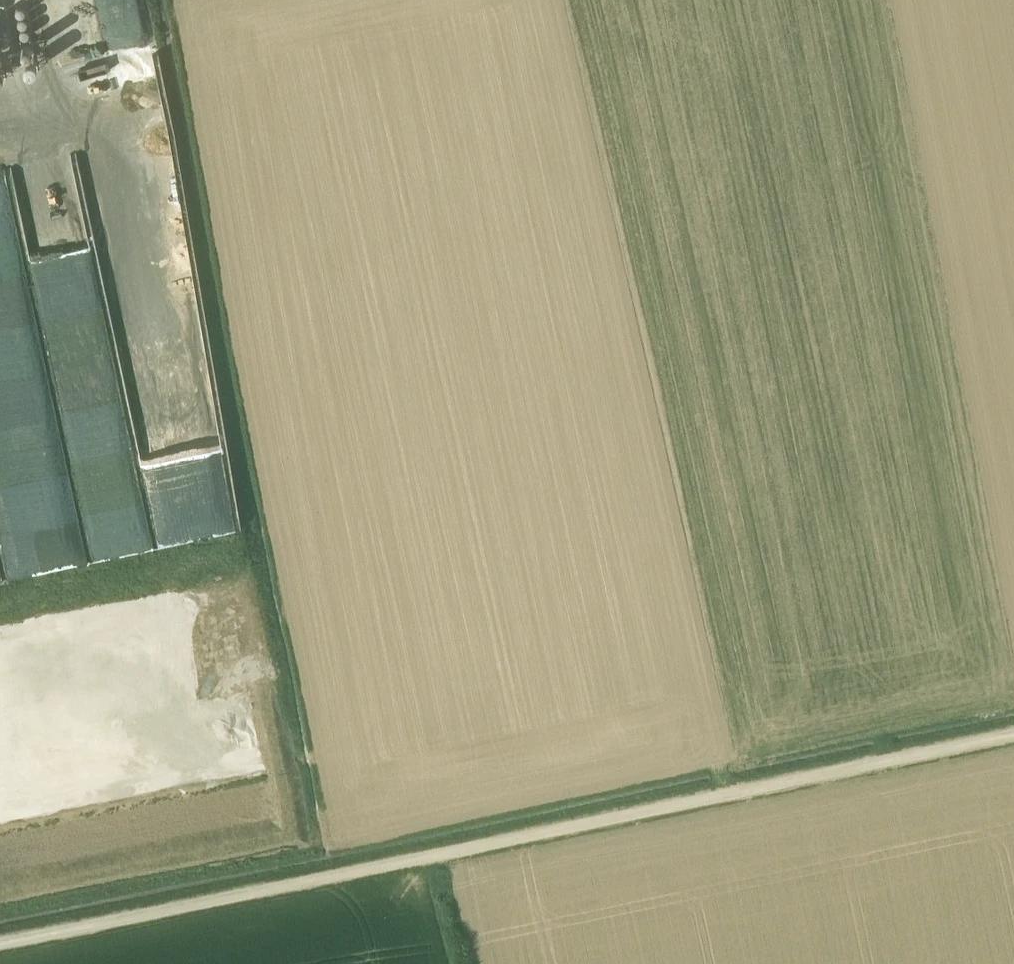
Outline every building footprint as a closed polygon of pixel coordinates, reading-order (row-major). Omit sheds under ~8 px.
[(49,62),(53,91),(92,86),(88,57),(49,62)] [(127,356),(138,426),(157,422),(153,397),(199,390),(195,365),(135,375),(131,355),(127,356)]
